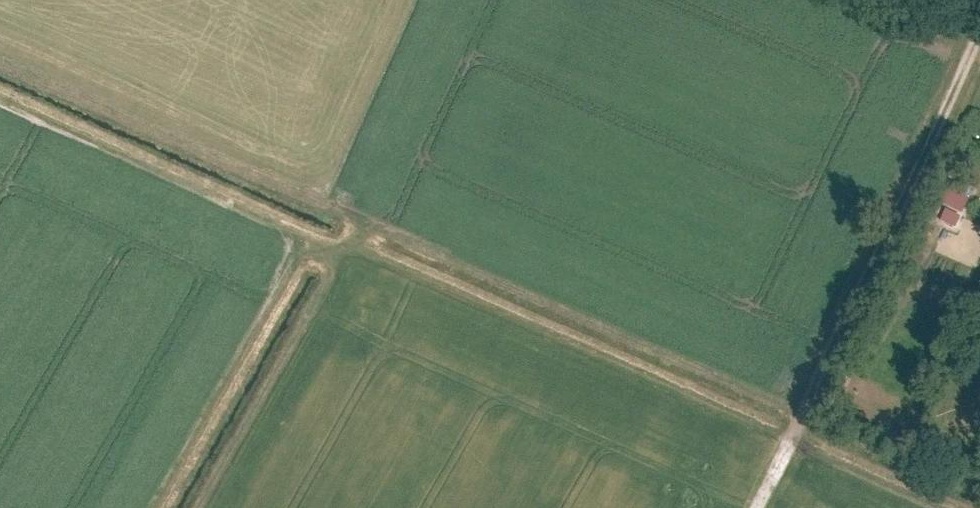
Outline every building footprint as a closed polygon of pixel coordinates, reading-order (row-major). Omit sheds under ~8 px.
[(963,213),(969,200),(943,187),(936,200),(963,213)] [(939,214),(942,208),(935,204),(931,211),(939,214)]
